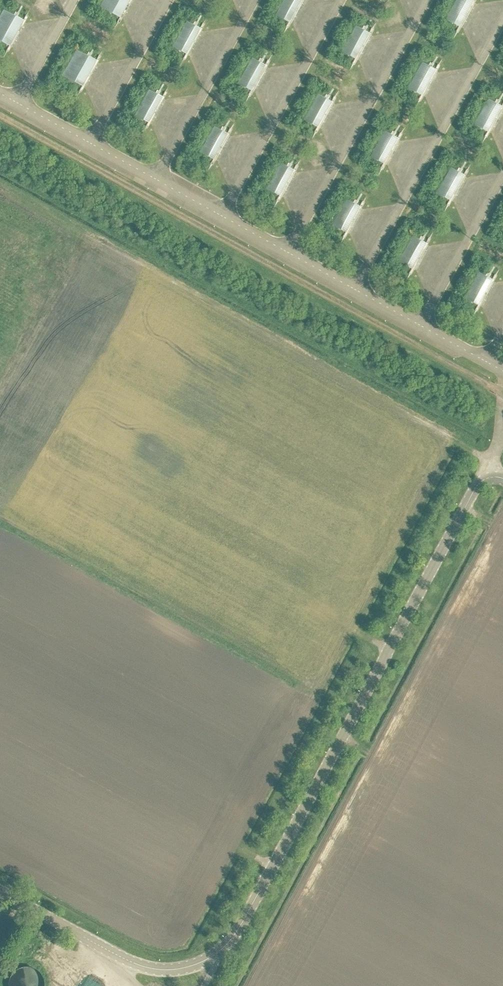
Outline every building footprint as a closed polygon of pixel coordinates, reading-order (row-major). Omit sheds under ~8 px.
[(98,10),(118,21),(129,0),(104,0),(98,10)] [(279,18),(293,26),(307,0),(289,0),(279,18)] [(469,0),(457,0),(446,21),(459,28),(473,3),(469,0)] [(1,12),(0,14),(0,45),(7,49),(21,23),(1,12)] [(199,32),(186,24),(172,50),(185,57),(199,32)] [(370,35),(357,27),(342,53),(356,61),(370,35)] [(95,63),(75,53),(61,78),(80,89),(95,63)] [(269,70),(255,62),(241,88),(254,95),(269,70)] [(436,71),(422,63),(408,89),(422,97),(436,71)] [(162,100),(148,93),(134,119),(148,126),(162,100)] [(332,104),(318,97),(304,123),(318,130),(332,104)] [(502,107),(489,100),(474,126),(488,133),(502,107)] [(231,138),(217,131),(203,157),(217,164),(231,138)] [(398,140),(384,133),(370,159),(383,166),(398,140)] [(294,173),(281,166),(266,191),(280,199),(294,173)] [(464,177),(450,169),(436,195),(450,203),(464,177)] [(360,209),(346,202),(332,228),(346,235),(360,209)] [(426,246),(413,238),(398,264),(412,271),(426,246)] [(492,282),(479,274),(465,300),(478,308),(492,282)] [(36,969),(16,972),(17,978),(10,978),(12,985),(38,985),(36,969)]
